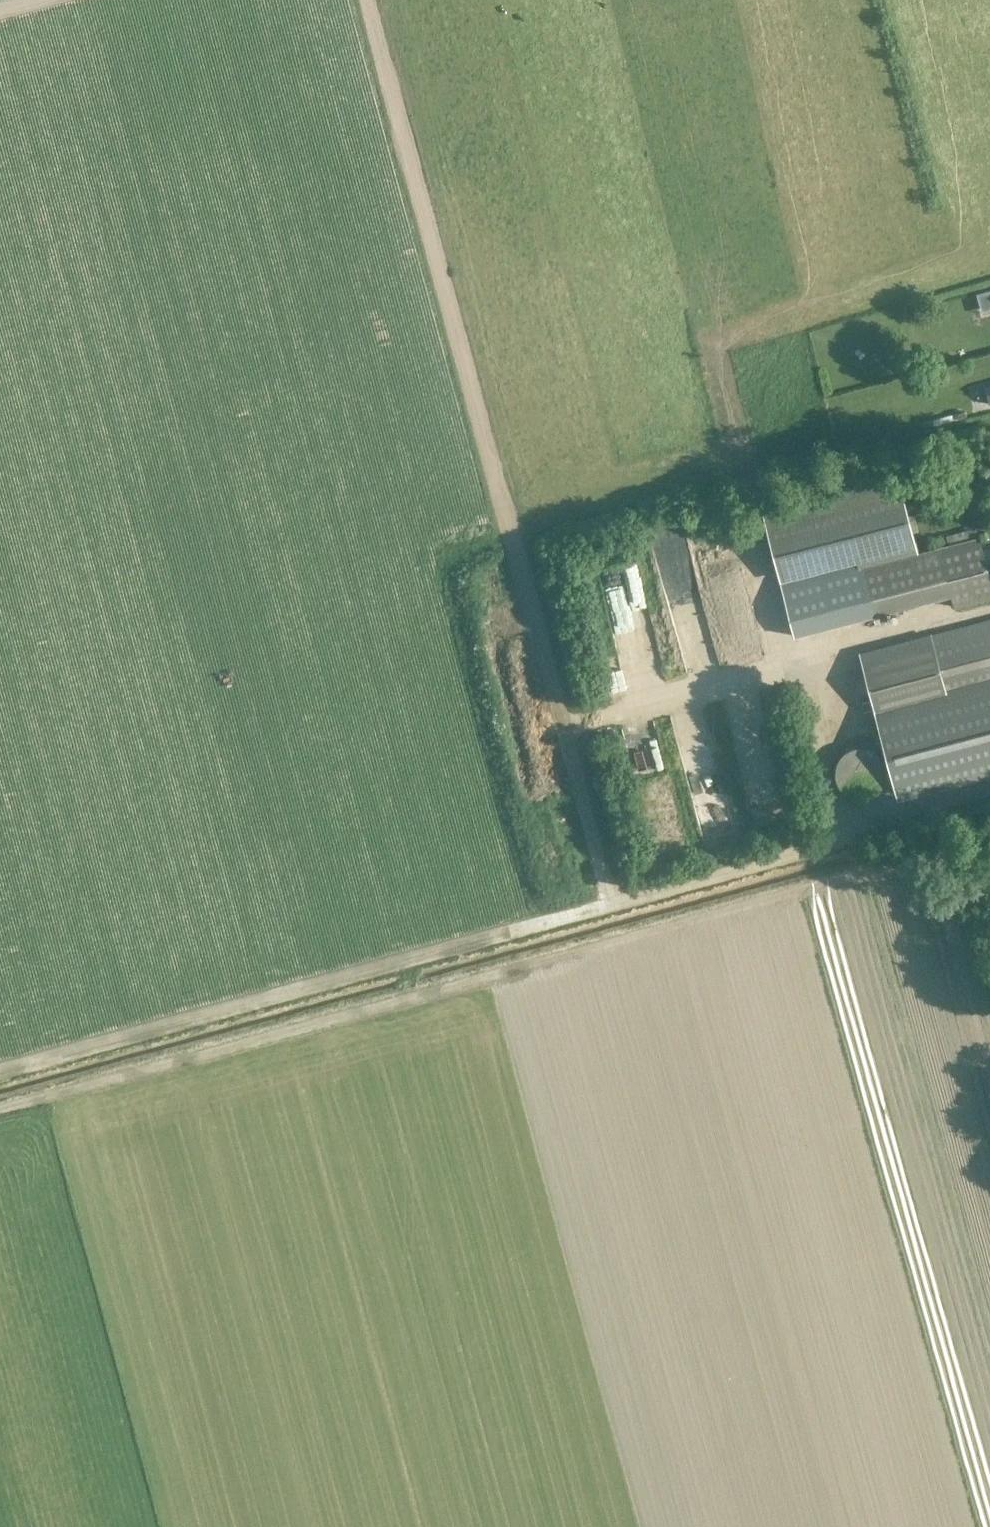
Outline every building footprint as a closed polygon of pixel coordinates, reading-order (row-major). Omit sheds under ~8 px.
[(861,567),(915,553),(897,482),(763,517),(779,577),(855,557),(857,567),(861,566),(861,567)] [(861,567),(873,614),(949,594),(953,606),(989,596),(989,565),(985,566),(978,537),(915,553),(861,567)] [(807,590),(820,629),(836,623),(823,584),(807,590)] [(946,699),(989,688),(989,621),(929,636),(929,635),(859,654),(876,719),(946,700),(946,699)] [(882,759),(881,757),(879,754),(878,753),(877,752),(875,750),(872,748),(870,747),(867,746),(865,745),(862,745),(858,744),(854,745),(852,745),(850,746),(848,747),(845,748),(843,749),(842,751),(840,752),(839,754),(837,756),(836,757),(835,761),(834,763),(833,765),(833,768),(833,771),(833,773),(833,775),(834,778),(835,781),(836,783),(838,785),(839,788),(841,790),(844,791),(846,793),(849,794),(851,795),(853,796),(857,796),(860,796),(862,796),(865,795),(869,794),(871,793),(873,792),(875,790),(877,788),(880,786),(881,783),(882,781),(883,778),(884,775),(885,773),(885,771),(884,768),(884,765),(883,762),(882,759)] [(711,798),(678,803),(679,813),(712,808),(711,798)]
